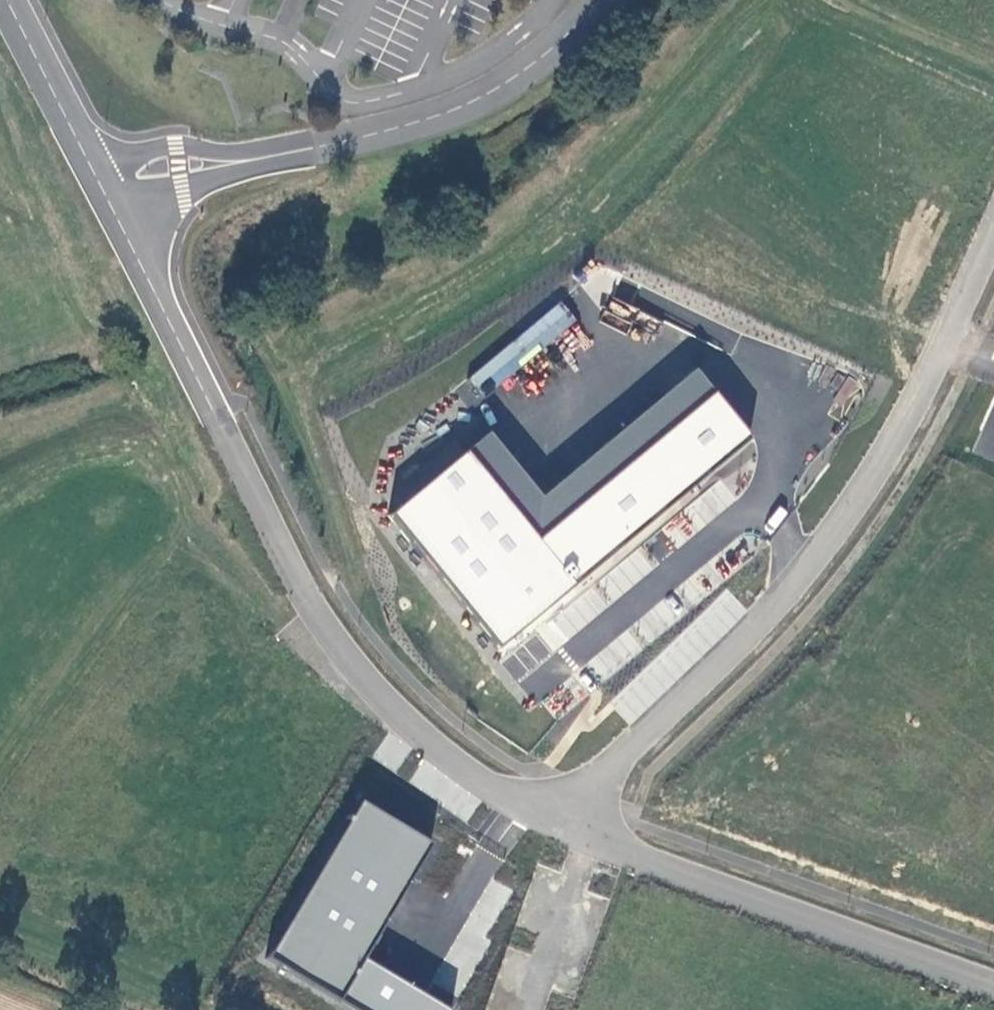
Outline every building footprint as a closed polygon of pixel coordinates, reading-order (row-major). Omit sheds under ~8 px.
[(562,301),(469,376),(484,395),(577,319),(562,301)] [(477,453),(400,517),(504,642),(751,436),(710,387),(540,528),(477,453)] [(432,843),(365,804),(272,958),(339,998),(361,961),(432,843)] [(339,998),(359,1009),(444,1009),(361,961),(339,998)]
